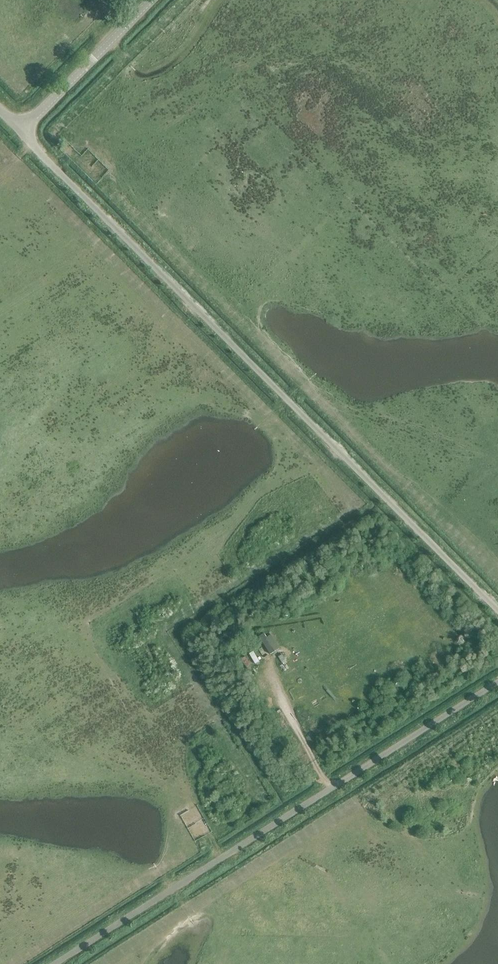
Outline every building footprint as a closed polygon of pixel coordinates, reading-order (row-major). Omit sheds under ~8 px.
[(265,644),(271,654),(275,651),(269,641),(265,644)] [(242,648),(242,649),(255,670),(263,666),(251,644),(242,648)]
